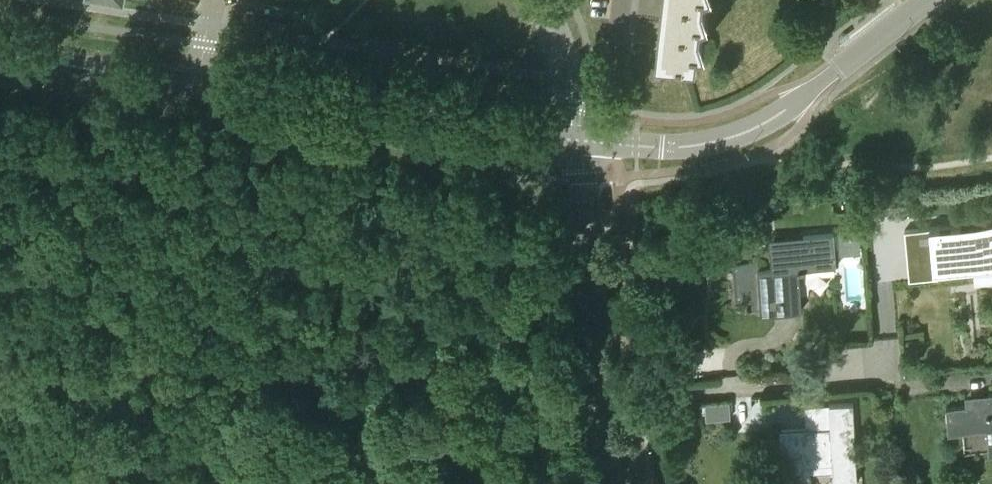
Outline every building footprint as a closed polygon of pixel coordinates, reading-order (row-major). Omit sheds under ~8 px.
[(701,14),(710,11),(706,0),(663,0),(657,48),(697,53),(698,43),(707,40),(701,21),(701,14)] [(283,31),(285,19),(261,16),(259,28),(283,31)] [(933,264),(964,261),(963,252),(972,251),(973,260),(991,259),(991,223),(961,226),(961,225),(930,228),(933,264)] [(840,246),(860,244),(859,231),(839,232),(840,246)] [(771,269),(759,270),(759,261),(733,263),(735,300),(752,299),(753,307),(761,306),(761,310),(802,307),(799,269),(835,266),(833,233),(769,238),(771,269)] [(946,405),(948,431),(986,428),(989,453),(991,452),(991,392),(988,392),(989,401),(946,405)] [(705,403),(706,419),(730,418),(729,401),(705,403)] [(779,430),(780,449),(785,449),(785,456),(781,456),(782,482),(780,482),(780,483),(804,483),(803,465),(832,463),(833,482),(857,480),(853,403),(805,406),(806,429),(779,430)]
